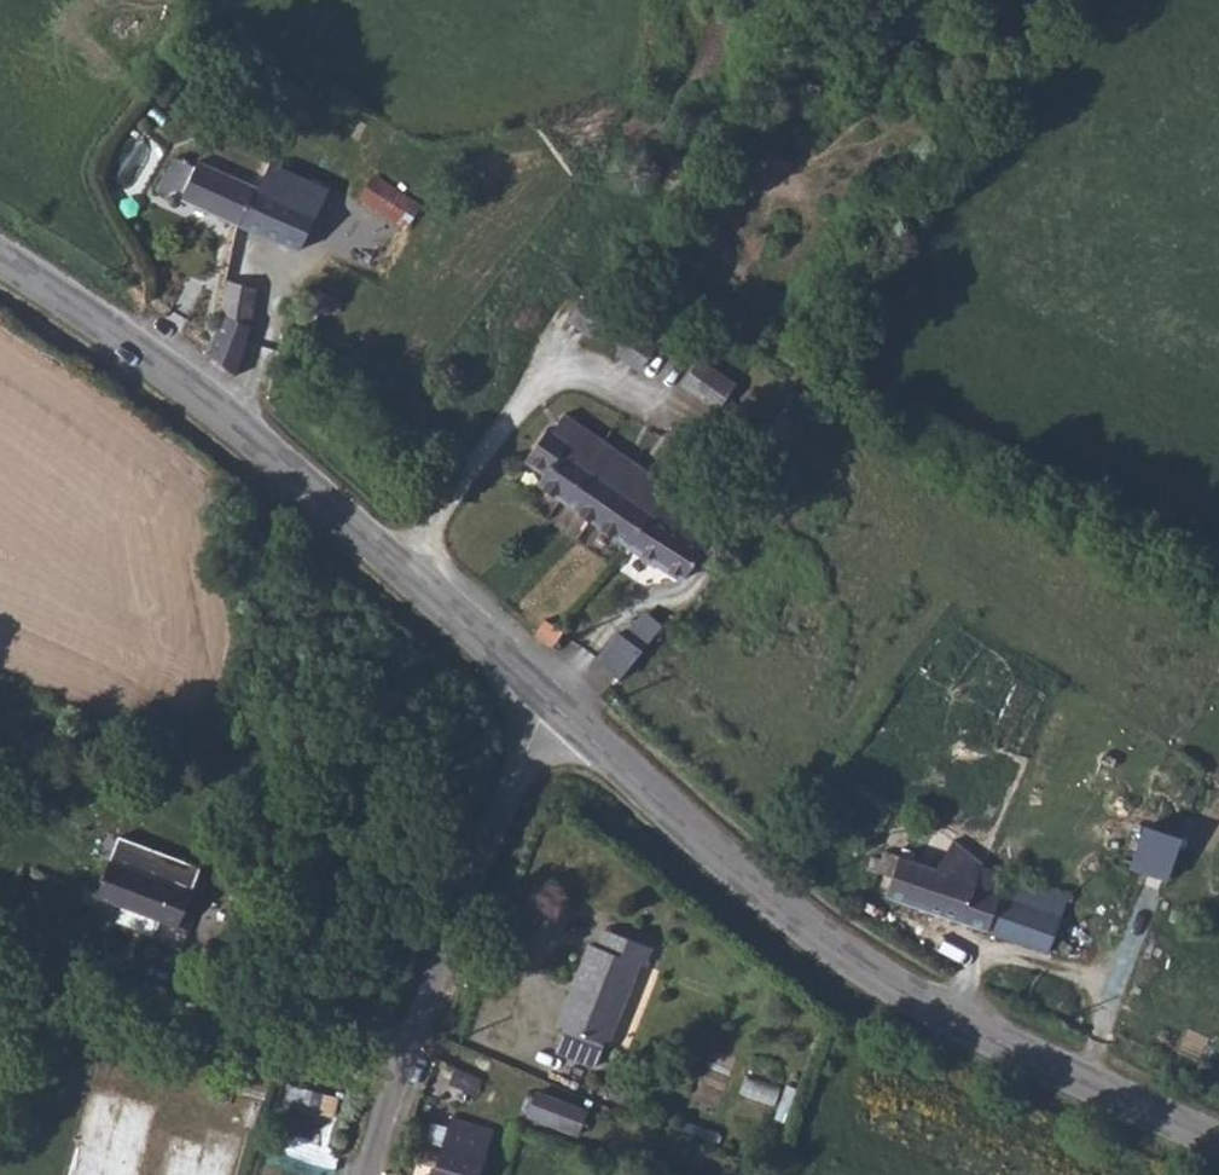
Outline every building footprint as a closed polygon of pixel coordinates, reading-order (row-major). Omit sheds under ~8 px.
[(215,169),(223,154),(208,146),(209,144),(207,143),(195,167),(176,157),(158,188),(171,196),(170,199),(170,201),(171,204),(173,206),(176,206),(179,205),(181,203),(182,200),(182,199),(238,225),(269,166),(247,155),(243,163),(234,158),(226,174),(215,169)] [(243,163),(247,155),(232,147),(226,147),(223,154),(215,169),(226,174),(234,158),(243,163)] [(238,225),(300,251),(330,190),(270,163),(269,166),(238,225)] [(223,316),(251,327),(255,290),(241,285),(246,273),(232,268),(223,316)] [(590,336),(593,331),(592,330),(606,310),(586,296),(572,316),(569,321),(590,336)] [(593,331),(621,350),(622,351),(636,331),(606,310),(592,330),(593,331)] [(223,316),(208,354),(236,376),(245,351),(251,327),(223,316)] [(656,344),(636,331),(622,351),(621,350),(618,355),(639,369),(642,365),(656,344)] [(684,385),(703,399),(721,374),(701,360),(684,385)] [(736,385),(721,374),(703,399),(719,410),(736,385)] [(789,455),(810,409),(785,397),(764,443),(789,455)] [(628,544),(668,489),(670,487),(565,414),(552,432),(548,429),(525,461),(545,474),(538,484),(628,544)] [(683,581),(723,526),(668,489),(628,544),(683,581)] [(626,637),(642,651),(662,628),(645,614),(626,637)] [(552,647),(564,632),(545,620),(535,636),(552,647)] [(626,637),(619,631),(595,659),(619,680),(642,651),(626,637)] [(1167,879),(1180,838),(1145,826),(1131,867),(1167,879)] [(201,868),(119,837),(97,896),(123,906),(159,920),(178,927),(178,926),(189,931),(199,906),(200,906),(203,897),(191,892),(201,868)] [(886,896),(1048,952),(1060,918),(1005,899),(999,897),(1006,876),(981,868),(982,865),(951,843),(937,869),(886,851),(878,872),(892,877),(886,896)] [(1005,899),(1060,918),(1067,897),(1012,878),(1005,899)] [(159,920),(123,906),(117,921),(153,935),(159,920)] [(590,945),(558,1026),(565,1029),(556,1051),(595,1067),(605,1045),(607,1046),(639,964),(644,966),(651,948),(604,929),(597,947),(590,945)] [(485,1078),(456,1066),(449,1084),(478,1095),(485,1078)] [(586,1113),(536,1093),(527,1115),(578,1135),(586,1113)] [(449,1128),(431,1123),(425,1141),(442,1146),(434,1174),(495,1174),(499,1161),(485,1157),(492,1132),(451,1119),(449,1128)]
